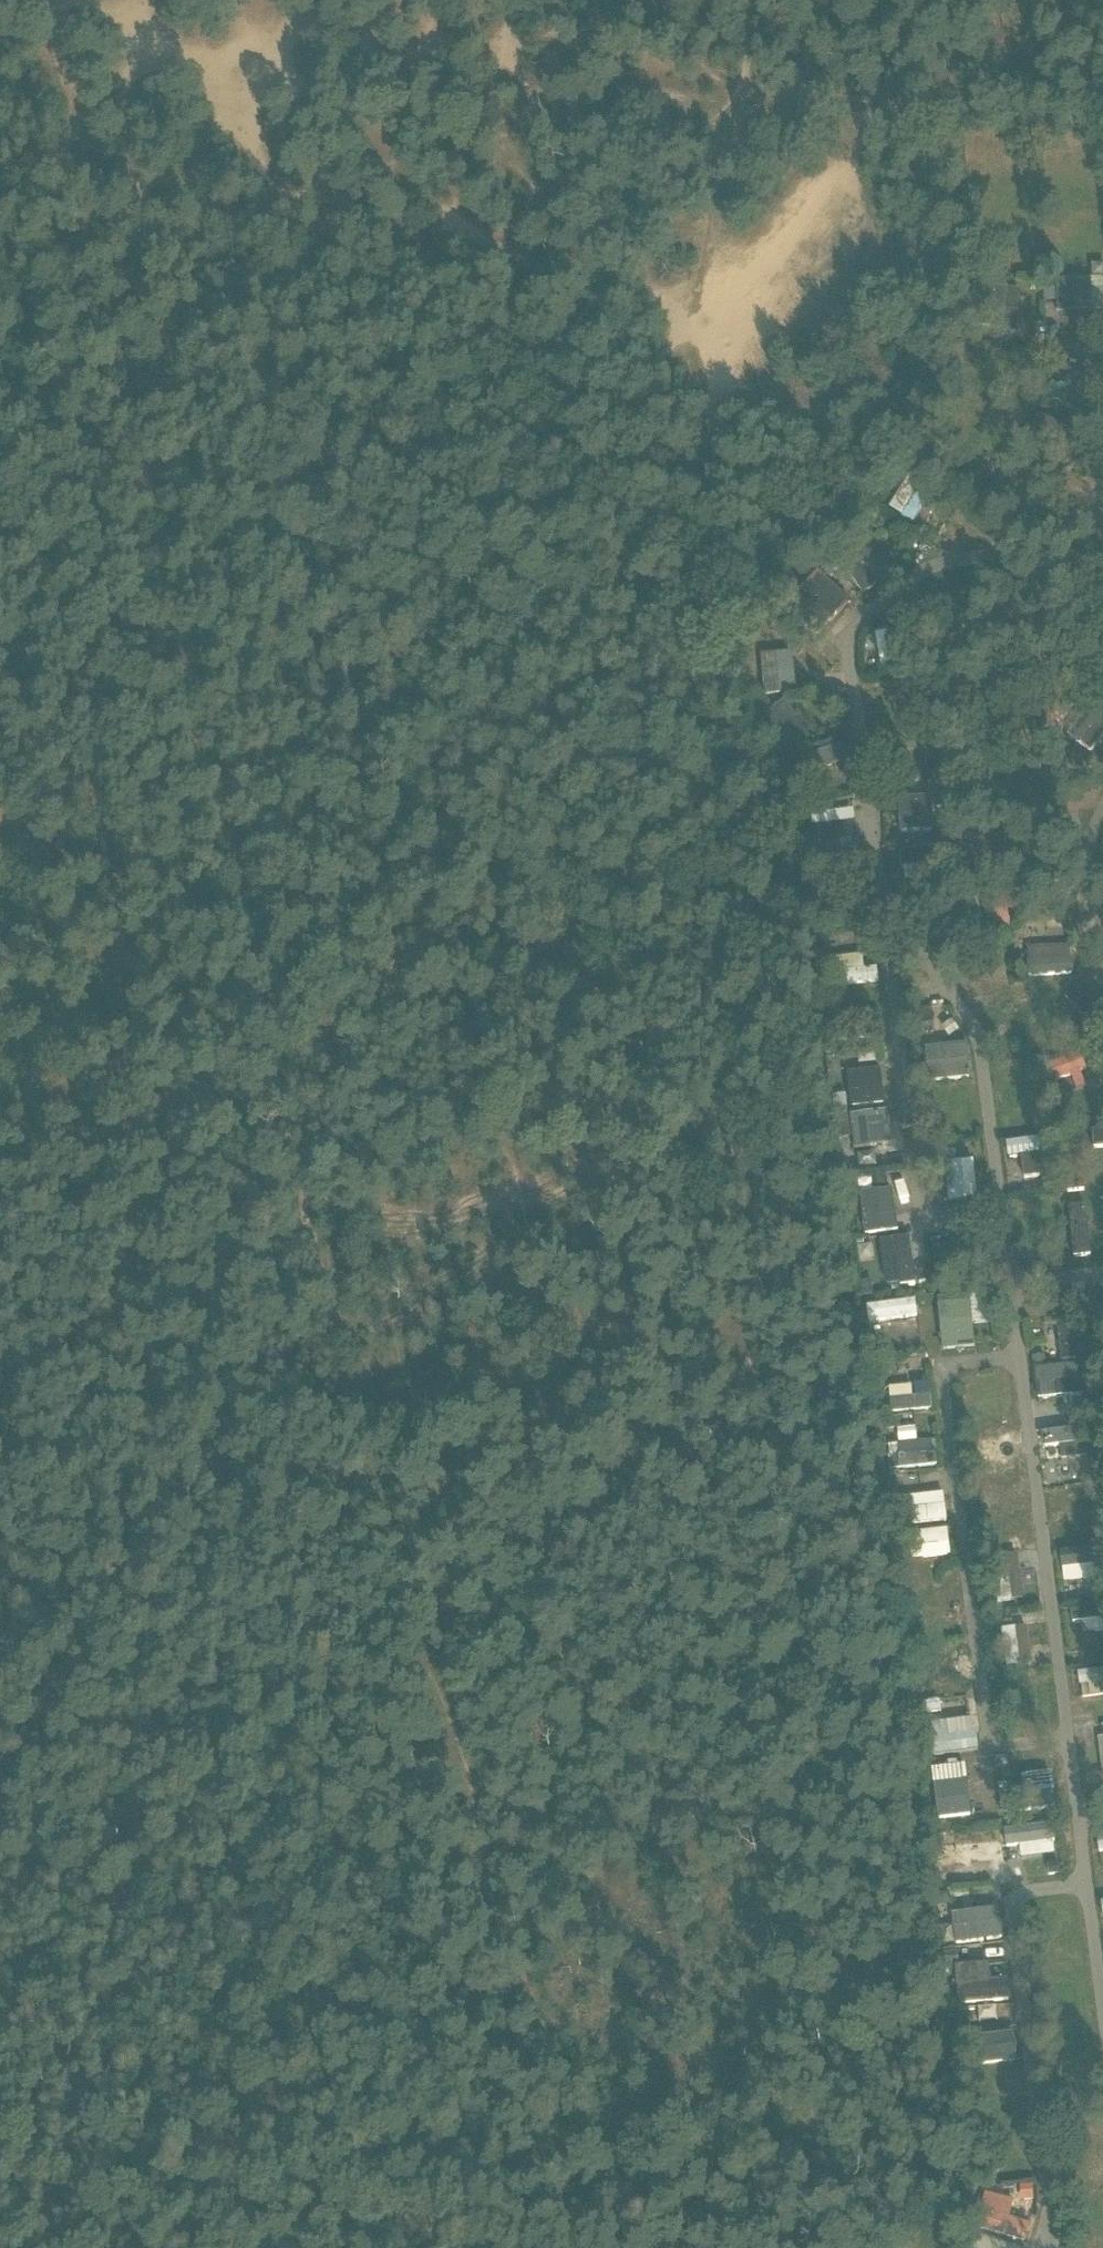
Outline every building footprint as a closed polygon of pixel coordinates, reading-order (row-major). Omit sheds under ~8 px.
[(1057,313),(1102,311),(1102,276),(1056,278),(1057,313)] [(1016,333),(1017,287),(984,286),(982,331),(1016,333)] [(905,476),(890,509),(918,522),(933,489),(905,476)] [(857,561),(874,584),(885,576),(868,553),(857,561)] [(781,609),(812,639),(848,602),(817,572),(781,609)] [(898,662),(893,629),(873,632),(879,665),(898,662)] [(761,653),(763,694),(795,693),(794,652),(761,653)] [(789,700),(764,711),(782,753),(808,742),(789,700)] [(838,744),(801,758),(808,776),(845,762),(838,744)] [(935,832),(934,796),(898,797),(899,833),(935,832)] [(813,861),(857,859),(855,810),(811,812),(813,861)] [(935,878),(934,849),(899,850),(900,880),(935,878)] [(1032,945),(1032,973),(1071,972),(1070,944),(1032,945)] [(878,981),(876,954),(831,956),(833,984),(878,981)] [(924,1045),(925,1079),(969,1078),(967,1044),(924,1045)] [(835,1110),(882,1108),(880,1070),(845,1071),(846,1093),(834,1094),(835,1110)] [(886,1112),(834,1114),(835,1138),(852,1137),(852,1146),(888,1144),(886,1112)] [(1094,1146),(1102,1146),(1102,1131),(1093,1131),(1094,1146)] [(1042,1178),(1040,1138),(1005,1139),(1007,1180),(1042,1178)] [(947,1200),(976,1198),(973,1159),(944,1161),(947,1200)] [(893,1174),(861,1175),(862,1233),(894,1232),(893,1174)] [(1066,1206),(1068,1257),(1088,1257),(1086,1205),(1066,1206)] [(881,1236),(883,1283),(913,1282),(910,1235),(881,1236)] [(864,1302),(865,1322),(917,1319),(915,1299),(864,1302)] [(937,1301),(939,1347),(973,1346),(971,1299),(937,1301)] [(1059,1358),(1074,1359),(1075,1335),(1060,1334),(1059,1358)] [(1081,1364),(1036,1366),(1037,1396),(1082,1394),(1081,1364)] [(931,1408),(929,1381),(888,1384),(890,1411),(931,1408)] [(935,1438),(916,1439),(915,1419),(897,1420),(899,1444),(887,1444),(888,1467),(937,1465),(935,1438)] [(1059,1458),(1077,1459),(1079,1429),(1044,1427),(1043,1444),(1059,1445),(1059,1458)] [(979,1477),(994,1475),(992,1459),(977,1461),(979,1477)] [(900,1524),(946,1522),(944,1492),(899,1494),(900,1524)] [(908,1532),(913,1559),(951,1553),(946,1526),(908,1532)] [(1059,1550),(1061,1584),(1096,1582),(1096,1564),(1083,1564),(1083,1549),(1059,1550)] [(996,1600),(1020,1599),(1018,1551),(994,1552),(996,1600)] [(1078,1618),(1082,1633),(1101,1627),(1094,1602),(1067,1610),(1070,1621),(1078,1618)] [(1029,1664),(1029,1624),(1003,1625),(1004,1665),(1029,1664)] [(1078,1696),(1102,1697),(1102,1669),(1079,1668),(1078,1696)] [(923,1692),(969,1691),(969,1675),(923,1676),(923,1692)] [(927,1719),(928,1753),(975,1751),(974,1717),(927,1719)] [(965,1763),(931,1765),(934,1817),(968,1815),(965,1763)] [(1002,1826),(1003,1844),(1019,1843),(1019,1855),(1054,1854),(1052,1824),(1002,1826)] [(990,1860),(940,1868),(943,1886),(992,1878),(990,1860)] [(950,1910),(952,1941),(1001,1938),(999,1907),(950,1910)] [(988,1961),(953,1963),(955,2001),(1007,1998),(1006,1977),(989,1978),(988,1961)] [(1013,2031),(979,2033),(980,2062),(1015,2060),(1013,2031)] [(983,2082),(986,2121),(1009,2119),(1006,2080),(983,2082)] [(992,2181),(1027,2176),(1023,2147),(988,2151),(992,2181)] [(1010,2217),(1013,2197),(983,2191),(976,2229),(1026,2239),(1029,2221),(1010,2217)] [(943,2246),(918,2238),(915,2247),(942,2247),(943,2246)]
